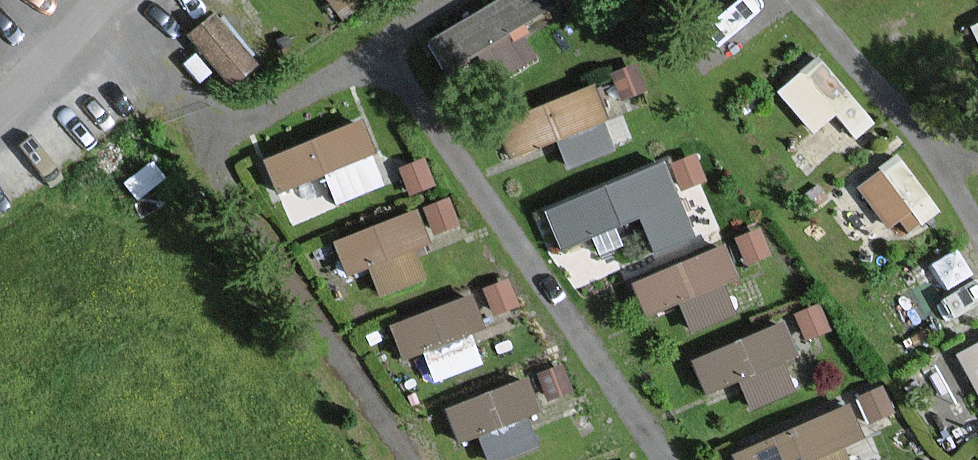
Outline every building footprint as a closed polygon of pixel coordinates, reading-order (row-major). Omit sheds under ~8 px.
[(551,0),(483,0),(420,34),(442,74),(482,52),(476,41),(551,0)] [(226,77),(257,57),(222,1),(190,21),(226,77)] [(774,85),(832,151),(876,113),(818,47),(774,85)] [(507,152),(560,136),(567,158),(642,135),(633,104),(603,113),(593,81),(495,110),(507,152)] [(325,167),(336,196),(388,177),(365,112),(261,149),(274,185),(325,167)] [(897,144),(855,179),(903,237),(945,203),(897,144)] [(654,246),(698,228),(664,150),(540,203),(558,243),(638,208),(654,246)] [(297,218),(334,202),(321,171),(283,188),(297,218)] [(420,207),(333,225),(345,280),(432,262),(420,207)] [(640,221),(579,237),(587,270),(649,254),(640,221)] [(726,235),(630,274),(645,311),(681,297),(691,324),(736,306),(723,276),(740,269),(726,235)] [(424,345),(431,371),(489,356),(473,289),(390,310),(401,350),(424,345)] [(784,312),(690,351),(705,386),(736,372),(750,405),(796,386),(783,353),(798,346),(784,312)] [(920,368),(941,408),(977,388),(977,336),(920,368)] [(519,371),(454,395),(476,457),(542,433),(519,371)] [(877,424),(860,431),(846,397),(725,448),(730,459),(879,459),(890,455),(877,424)]
